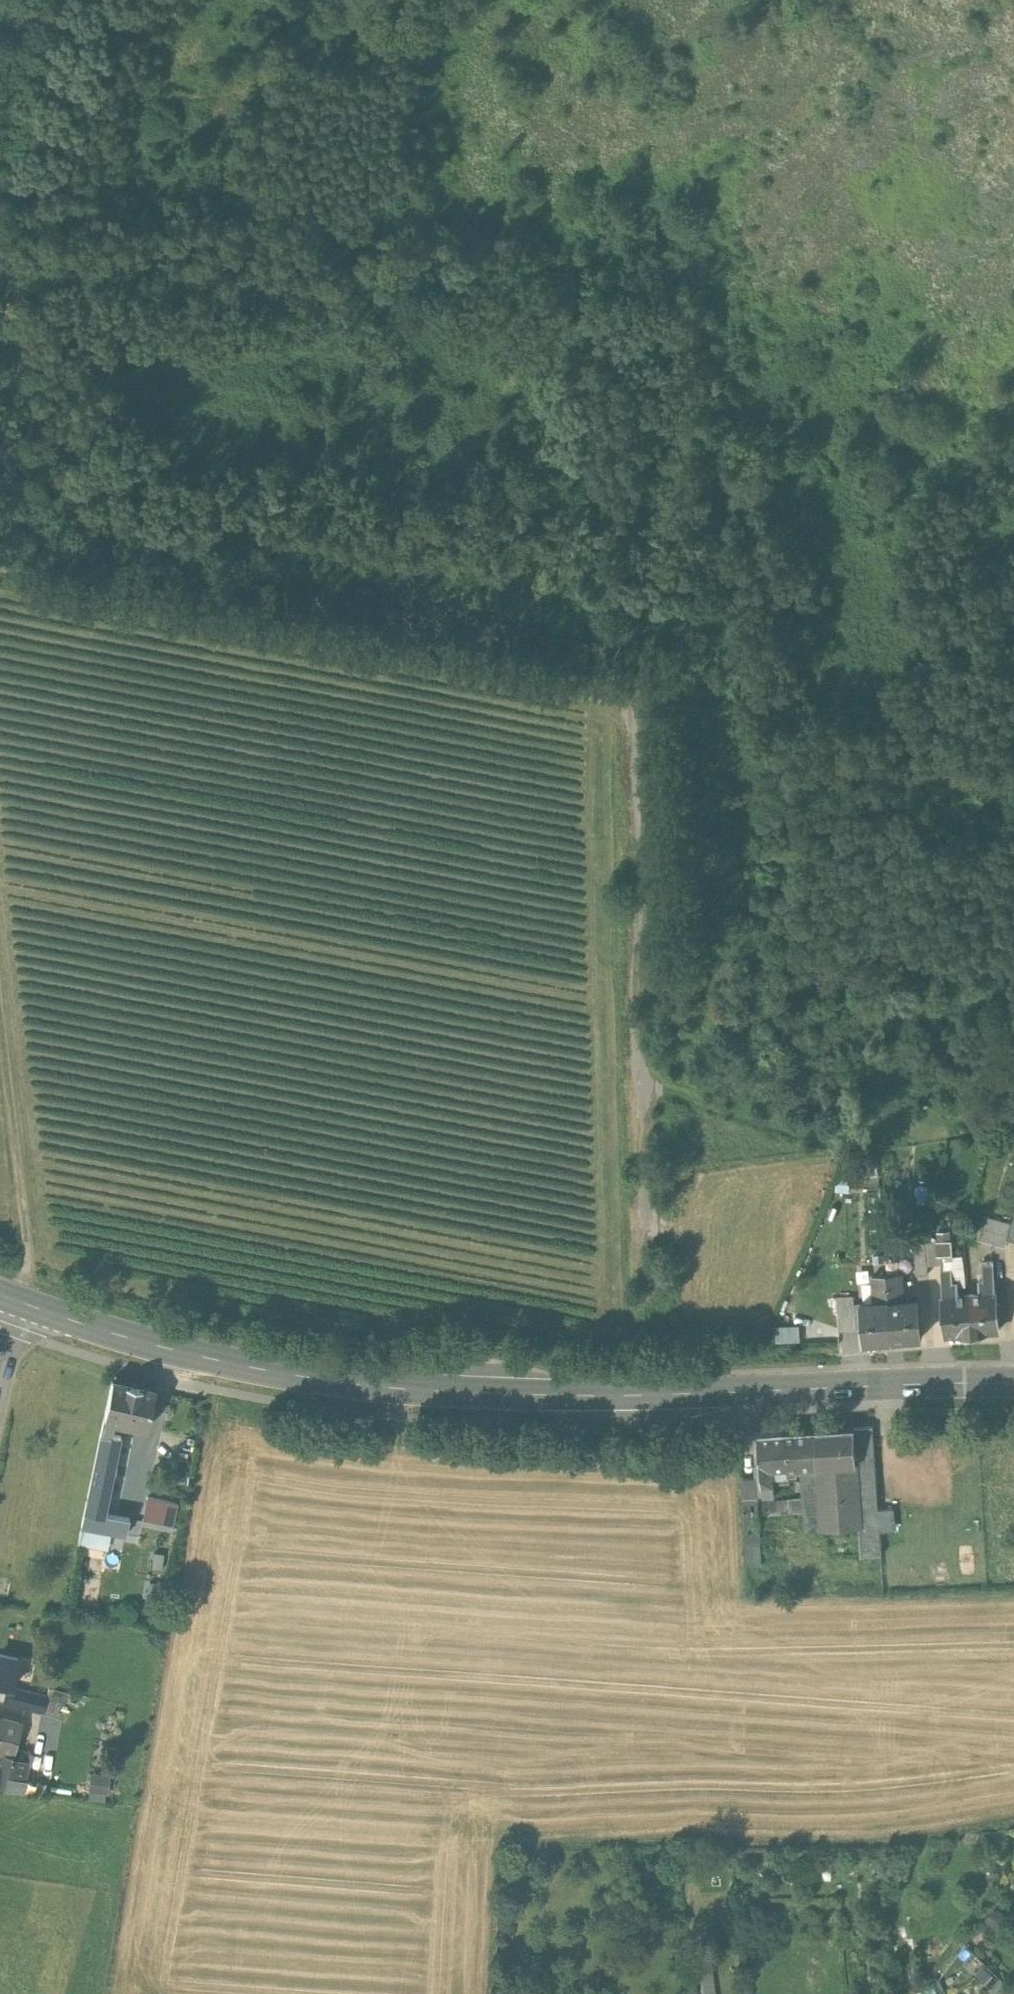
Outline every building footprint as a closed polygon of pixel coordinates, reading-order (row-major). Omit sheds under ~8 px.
[(950,1234),(937,1233),(940,1215),(933,1216),(928,1243),(937,1243),(938,1257),(951,1256),(950,1234)] [(1004,1228),(994,1229),(996,1247),(1006,1247),(1004,1228)] [(927,1244),(914,1245),(917,1275),(929,1274),(927,1244)] [(993,1260),(982,1261),(984,1280),(995,1279),(993,1260)] [(920,1298),(903,1300),(902,1293),(903,1292),(901,1267),(895,1268),(896,1273),(888,1274),(893,1338),(923,1335),(920,1298)] [(952,1269),(941,1270),(942,1284),(954,1283),(952,1269)] [(878,1302),(861,1303),(864,1341),(893,1338),(888,1274),(880,1274),(879,1270),(873,1270),(875,1294),(877,1296),(878,1302)] [(984,1280),(979,1280),(980,1292),(970,1293),(973,1331),(999,1329),(998,1314),(1003,1314),(1002,1303),(997,1304),(995,1279),(984,1280)] [(954,1283),(942,1284),(945,1309),(939,1309),(940,1320),(946,1320),(947,1334),(973,1331),(970,1293),(959,1294),(958,1282),(954,1283)] [(854,1291),(844,1292),(845,1328),(856,1328),(854,1291)] [(155,1388),(112,1379),(101,1433),(109,1435),(112,1420),(146,1427),(155,1388)] [(873,1426),(855,1427),(861,1526),(864,1576),(884,1575),(880,1530),(894,1529),(893,1508),(879,1508),(873,1426)] [(855,1427),(759,1433),(762,1480),(773,1480),(772,1467),(798,1466),(801,1466),(802,1481),(798,1481),(798,1487),(803,1487),(804,1503),(822,1501),(825,1528),(861,1526),(855,1427)] [(101,1433),(78,1544),(121,1553),(128,1518),(102,1513),(104,1505),(109,1500),(111,1489),(108,1488),(119,1438),(109,1435),(101,1433)] [(191,1436),(186,1441),(185,1450),(196,1452),(198,1437),(191,1436)] [(756,1478),(743,1478),(747,1565),(761,1565),(758,1498),(756,1478)] [(790,1499),(769,1501),(770,1514),(791,1513),(790,1499)] [(822,1501),(804,1503),(807,1529),(825,1528),(822,1501)] [(63,1693),(49,1689),(47,1694),(43,1712),(58,1716),(63,1693)] [(37,1695),(28,1693),(27,1697),(17,1694),(14,1705),(43,1713),(43,1712),(47,1694),(38,1691),(37,1695)] [(0,1718),(0,1754),(12,1757),(19,1725),(0,1718)] [(3,1787),(14,1758),(12,1757),(0,1754),(0,1786),(3,1787)] [(27,1762),(14,1758),(3,1787),(21,1790),(27,1762)] [(97,1770),(92,1796),(112,1799),(116,1773),(97,1770)] [(1002,1975),(989,1989),(994,1993),(1013,1993),(1013,1986),(1002,1975)] [(713,1978),(690,1978),(691,1993),(713,1993),(713,1978)] [(940,1983),(927,1991),(929,1993),(947,1993),(940,1983)]
